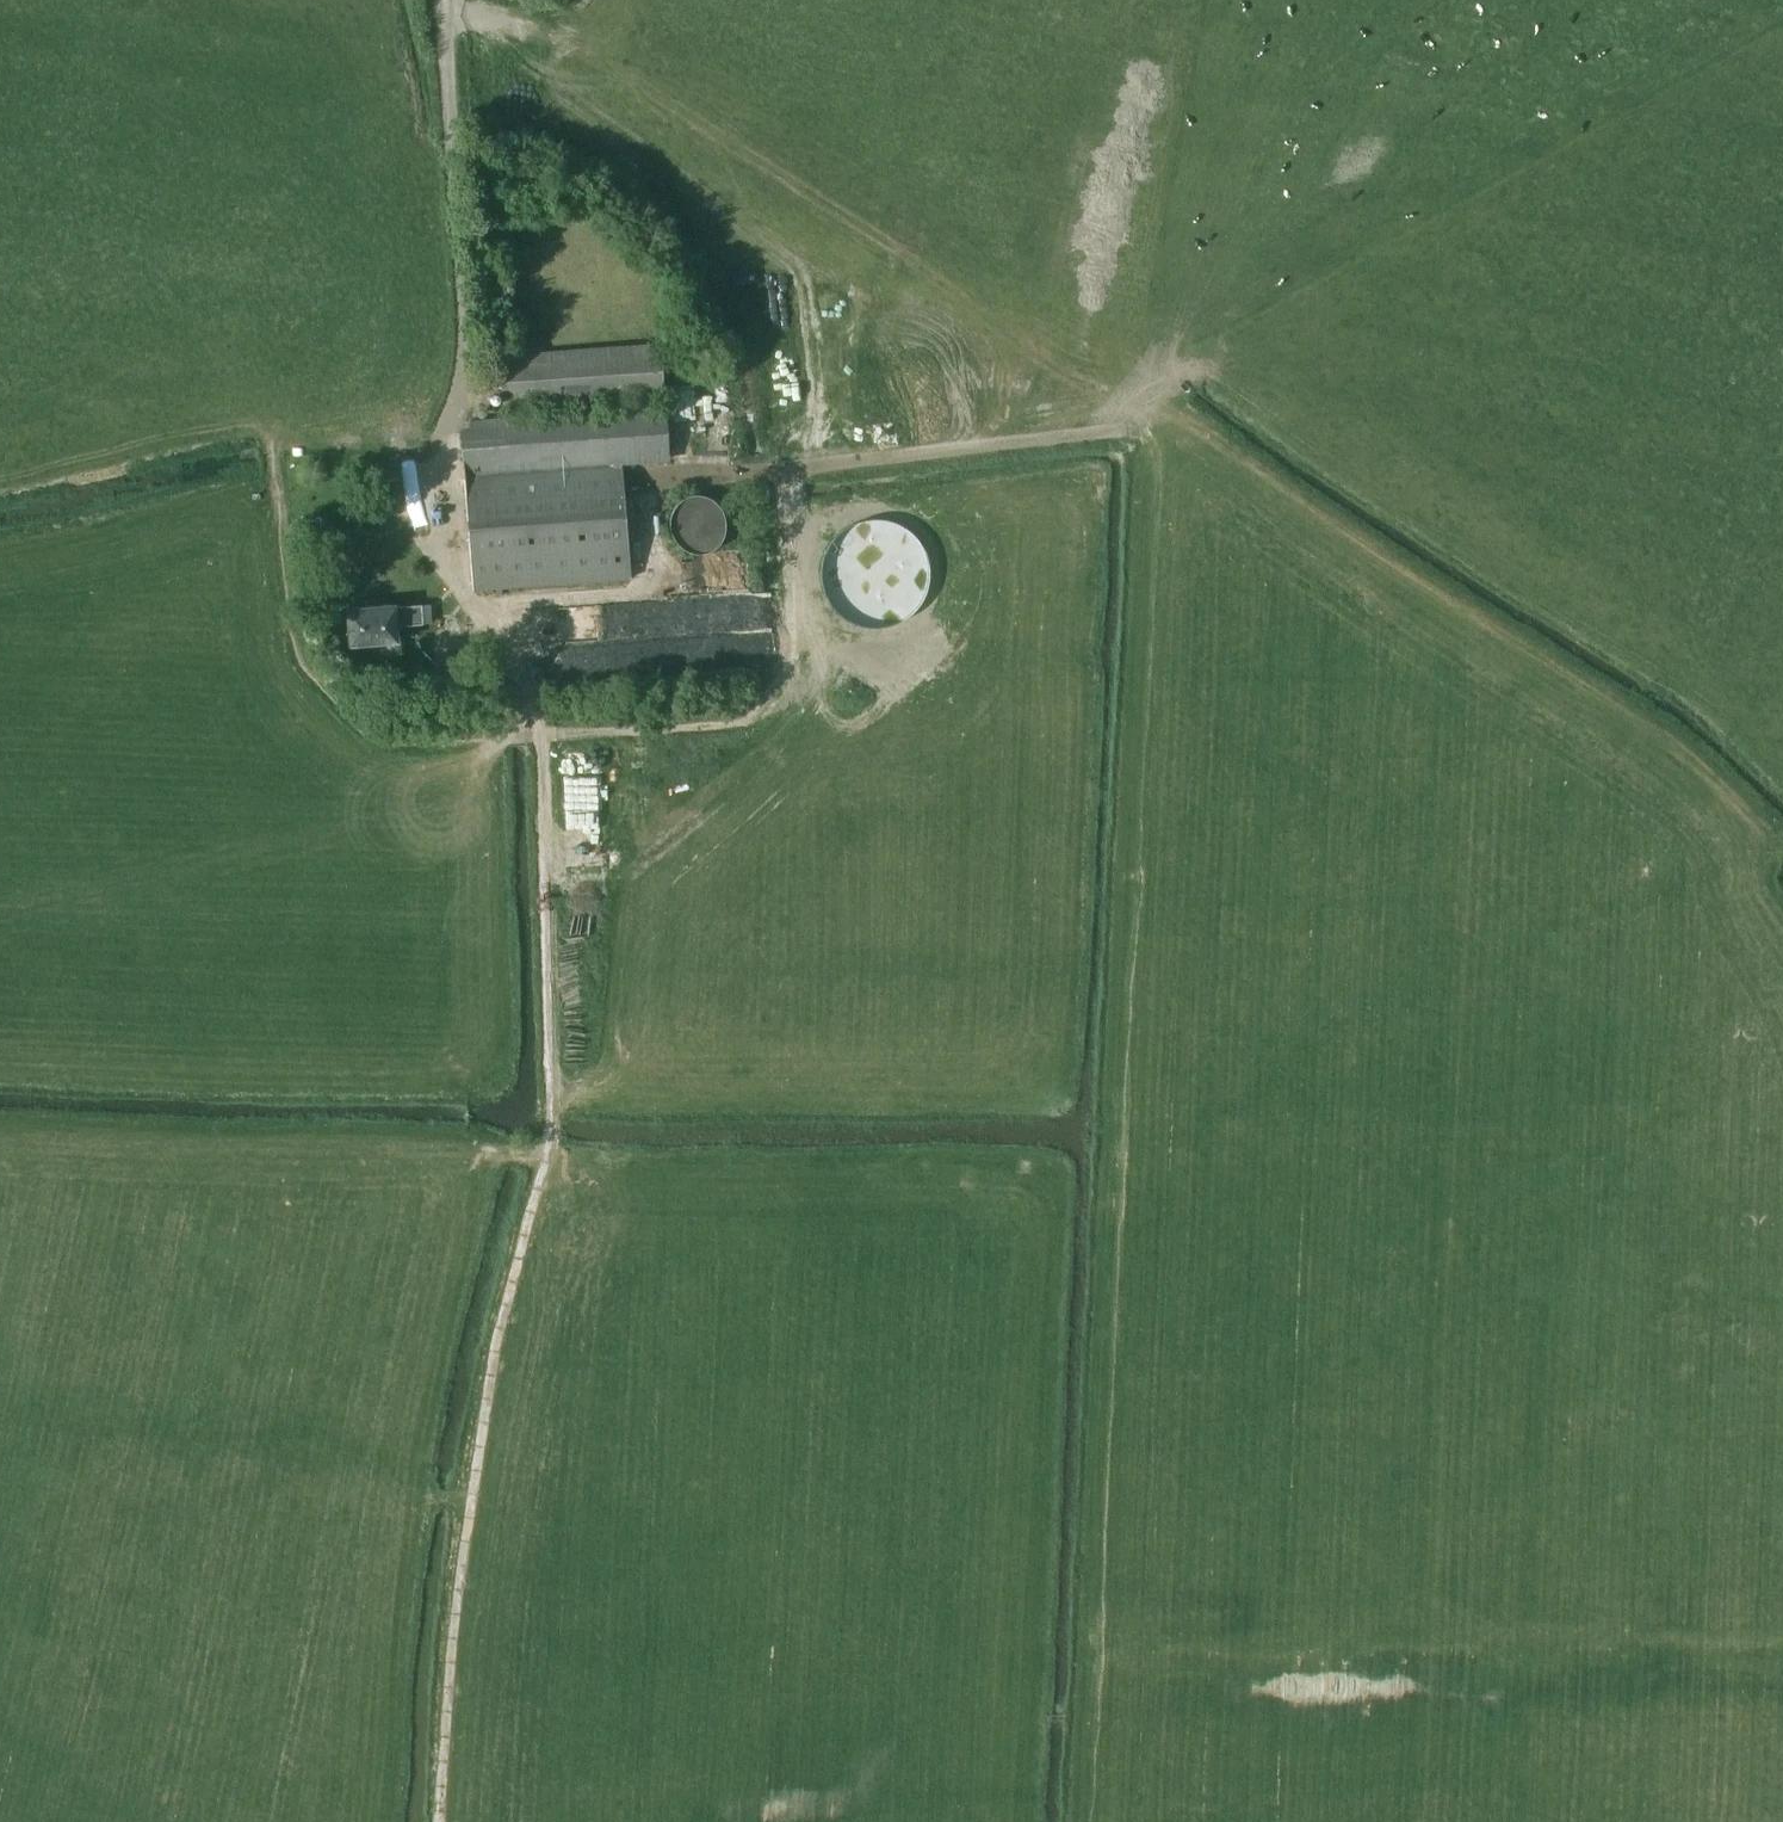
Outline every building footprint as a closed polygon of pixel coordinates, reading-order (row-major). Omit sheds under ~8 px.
[(561,415),(561,402),(664,395),(662,369),(660,343),(500,354),(503,406),(530,404),(531,417),(470,421),(471,427),(462,428),(474,587),(631,576),(622,463),(669,460),(664,408),(561,415)] [(671,529),(684,529),(683,548),(720,550),(723,498),(673,496),(671,529)] [(398,605),(394,600),(349,603),(352,641),(402,636),(401,624),(425,622),(423,603),(398,605)] [(446,632),(461,631),(460,615),(445,616),(446,632)]
